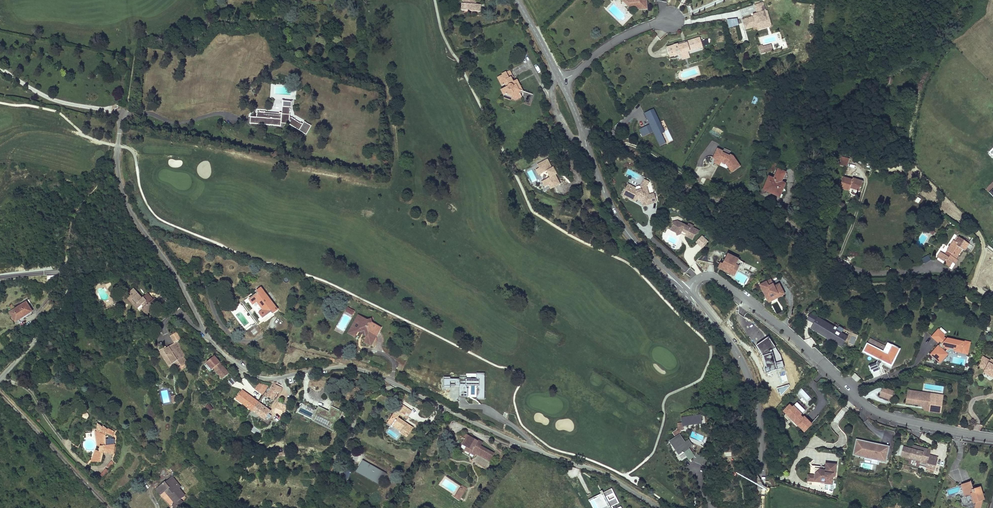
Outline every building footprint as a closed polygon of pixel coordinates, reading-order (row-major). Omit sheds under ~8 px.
[(464,4),(464,12),(481,13),(481,6),(475,6),(474,0),(464,0),(464,4)] [(627,2),(632,2),(632,7),(638,7),(638,10),(645,9),(645,0),(625,0),(627,2)] [(752,16),(741,20),(743,28),(750,26),(751,28),(755,27),(756,29),(765,26),(763,21),(765,21),(764,17),(767,16),(765,11),(764,11),(762,3),(753,5),(755,14),(756,15),(752,16)] [(765,26),(756,29),(756,30),(770,26),(767,16),(764,17),(765,21),(763,21),(765,26)] [(688,52),(702,48),(700,39),(685,43),(685,44),(678,46),(677,45),(666,48),(669,58),(680,55),(684,55),(688,52)] [(509,74),(502,77),(503,79),(498,81),(502,89),(505,87),(507,90),(502,93),(505,98),(507,97),(513,98),(512,100),(514,101),(517,103),(522,100),(522,98),(522,92),(518,91),(515,87),(513,88),(511,84),(512,84),(511,81),(512,80),(509,74)] [(518,91),(522,92),(516,82),(512,84),(511,84),(513,88),(515,87),(518,91)] [(252,125),(282,128),(282,124),(290,125),(301,132),(304,126),(302,124),(301,125),(291,119),(291,114),(292,114),(293,108),(290,108),(290,110),(284,109),(283,116),(280,115),(280,116),(260,114),(259,116),(258,116),(258,120),(252,119),(252,125)] [(662,132),(665,131),(654,108),(644,112),(649,124),(638,129),(642,137),(653,132),(660,146),(667,143),(662,132)] [(725,163),(731,172),(741,166),(732,151),(726,155),(722,149),(709,157),(713,163),(716,162),(719,167),(725,163)] [(842,156),(840,164),(847,167),(850,158),(842,156)] [(552,171),(547,162),(537,167),(539,171),(535,172),(537,176),(539,177),(546,174),(549,180),(542,183),(542,185),(544,189),(548,188),(549,192),(559,187),(555,178),(553,175),(551,176),(549,172),(552,171)] [(777,196),(783,183),(777,181),(781,172),(774,170),(771,179),(765,177),(761,187),(772,191),(770,194),(777,196)] [(853,190),(853,187),(861,189),(864,179),(855,177),(854,179),(845,177),(842,187),(853,190)] [(656,201),(654,193),(649,194),(646,186),(646,185),(642,183),(640,186),(639,185),(636,186),(636,187),(628,183),(622,193),(623,194),(624,196),(626,195),(635,200),(637,198),(638,198),(638,196),(641,198),(642,200),(643,204),(656,201)] [(687,226),(677,221),(672,222),(673,225),(674,226),(677,228),(675,230),(676,232),(677,235),(681,233),(682,231),(686,233),(685,235),(692,239),(695,234),(698,233),(699,231),(692,227),(693,226),(688,223),(687,226)] [(702,248),(709,241),(702,235),(695,242),(702,248)] [(960,245),(956,242),(949,251),(951,253),(953,254),(950,258),(948,257),(943,254),(940,258),(947,263),(946,265),(951,268),(954,264),(956,265),(959,261),(957,260),(963,251),(970,255),(975,248),(966,242),(965,243),(962,241),(960,245)] [(738,267),(737,266),(740,261),(728,254),(720,269),(734,276),(738,267)] [(783,295),(779,285),(774,288),(770,281),(760,286),(766,299),(777,294),(778,298),(783,295)] [(132,285),(124,292),(129,297),(131,296),(134,299),(131,301),(135,305),(139,302),(141,304),(143,306),(141,307),(147,314),(154,307),(148,300),(151,297),(145,291),(141,294),(132,285)] [(278,310),(261,288),(257,292),(258,294),(250,300),(253,304),(254,304),(261,312),(260,313),(264,318),(272,311),(274,314),(278,310)] [(129,297),(124,292),(122,293),(136,308),(141,304),(139,302),(135,305),(131,301),(134,299),(131,296),(129,297)] [(778,298),(777,294),(766,299),(768,303),(778,298)] [(148,300),(154,307),(159,302),(153,295),(151,297),(148,300)] [(19,300),(1,310),(7,319),(12,316),(12,317),(25,309),(19,300)] [(380,325),(371,321),(370,317),(367,318),(358,314),(355,319),(357,320),(351,331),(356,334),(358,331),(359,327),(368,332),(367,335),(365,339),(370,342),(376,330),(378,331),(380,325)] [(351,331),(357,320),(355,319),(348,332),(355,335),(356,334),(351,331)] [(833,330),(834,329),(817,319),(810,329),(817,333),(818,332),(828,339),(829,338),(831,339),(829,341),(835,345),(838,341),(844,344),(847,339),(833,330)] [(371,344),(378,331),(376,330),(370,342),(365,339),(364,340),(371,344)] [(829,341),(831,339),(829,338),(828,339),(818,332),(817,333),(829,341)] [(964,346),(949,343),(948,343),(944,340),(946,339),(940,333),(933,340),(939,346),(940,344),(943,346),(944,348),(941,351),(939,350),(932,358),(941,366),(948,358),(946,356),(950,351),(956,353),(956,355),(968,358),(971,347),(964,345),(964,346)] [(768,336),(755,345),(772,371),(786,363),(768,336)] [(806,340),(809,347),(816,344),(812,337),(806,340)] [(163,358),(166,356),(171,363),(174,367),(179,364),(176,360),(178,358),(173,351),(176,349),(173,344),(165,349),(163,351),(163,352),(160,354),(163,358)] [(863,354),(878,362),(876,366),(868,369),(871,376),(879,373),(878,371),(880,367),(882,364),(883,365),(883,364),(885,365),(885,366),(891,369),(899,353),(892,349),(888,356),(889,356),(887,359),(885,358),(886,357),(880,354),(880,355),(879,354),(879,353),(874,351),(874,352),(872,351),(873,350),(867,347),(863,354)] [(217,352),(212,356),(218,364),(219,362),(222,360),(217,352)] [(166,356),(163,358),(168,366),(171,363),(166,356)] [(205,362),(211,370),(214,367),(218,364),(212,356),(205,362)] [(989,367),(990,364),(983,360),(980,364),(982,365),(978,370),(985,374),(984,375),(992,380),(992,369),(989,367)] [(218,364),(214,367),(223,378),(229,373),(219,362),(218,364)] [(484,397),(485,372),(477,372),(477,377),(459,377),(459,397),(484,397)] [(233,385),(237,380),(231,376),(228,382),(233,385)] [(263,393),(269,384),(262,380),(256,388),(263,393)] [(273,398),(277,391),(280,392),(283,386),(273,382),(269,392),(267,391),(265,394),(273,398)] [(236,398),(253,409),(259,401),(243,389),(236,398)] [(894,394),(883,390),(880,398),(891,402),(894,394)] [(932,397),(927,397),(924,399),(908,396),(906,406),(916,407),(917,406),(930,409),(929,414),(940,416),(942,402),(935,401),(932,397)] [(259,401),(253,409),(261,416),(260,417),(263,419),(264,417),(265,418),(272,410),(259,401)] [(286,410),(289,405),(279,401),(276,406),(286,410)] [(804,432),(813,423),(802,413),(805,409),(797,401),(793,405),(790,402),(782,410),(804,432)] [(210,412),(214,407),(208,403),(205,407),(210,412)] [(328,407),(322,405),(315,420),(335,430),(340,421),(325,413),(328,407)] [(404,417),(408,411),(400,405),(395,412),(400,414),(404,417)] [(930,409),(917,406),(916,407),(921,408),(924,414),(929,414),(930,409)] [(294,408),(287,412),(292,419),(298,415),(294,408)] [(392,416),(387,424),(401,433),(399,435),(404,439),(408,433),(409,434),(412,430),(392,416)] [(742,425),(743,418),(731,416),(730,422),(742,425)] [(701,418),(683,420),(683,423),(683,426),(702,425),(702,421),(704,421),(703,418),(701,419),(701,418)] [(676,438),(680,436),(683,426),(683,423),(679,424),(679,426),(677,432),(673,434),(676,438)] [(112,456),(113,441),(110,441),(111,439),(113,435),(107,431),(106,432),(102,429),(101,430),(97,427),(96,434),(96,449),(98,448),(98,451),(99,451),(99,454),(98,454),(95,452),(92,461),(97,463),(97,465),(100,464),(101,459),(100,458),(102,454),(105,455),(112,456)] [(463,440),(458,448),(474,458),(476,455),(475,454),(476,453),(483,457),(482,459),(488,463),(492,455),(479,447),(481,444),(476,441),(475,444),(469,440),(470,438),(464,435),(461,439),(463,440)] [(690,451),(680,436),(676,438),(672,440),(681,455),(684,454),(685,455),(687,453),(690,459),(694,457),(690,451)] [(681,455),(672,440),(669,442),(678,457),(681,455)] [(884,462),(887,449),(856,442),(853,455),(884,462)] [(930,454),(913,449),(912,453),(923,456),(922,457),(929,459),(930,454)] [(929,459),(922,457),(923,456),(912,453),(903,450),(900,459),(920,465),(919,466),(926,468),(925,471),(934,474),(938,461),(929,459)] [(706,461),(699,457),(696,463),(703,467),(706,461)] [(177,461),(170,467),(174,473),(181,467),(177,461)] [(111,471),(116,466),(111,462),(107,466),(111,471)] [(369,467),(362,463),(359,468),(359,469),(356,474),(363,477),(364,475),(374,481),(373,483),(378,486),(383,476),(379,473),(378,474),(375,472),(375,471),(372,469),(372,470),(368,468),(369,467)] [(813,476),(812,481),(823,482),(823,490),(831,492),(831,489),(833,489),(833,486),(832,485),(832,481),(830,480),(831,476),(833,477),(834,465),(825,464),(824,467),(825,469),(823,470),(817,469),(813,472),(809,470),(808,475),(813,476)] [(105,480),(111,474),(105,469),(99,475),(105,480)] [(346,481),(350,474),(345,472),(341,478),(346,481)] [(374,481),(364,475),(363,477),(373,483),(374,481)] [(174,503),(176,507),(182,502),(179,499),(184,495),(178,488),(179,487),(171,477),(167,480),(168,482),(166,484),(164,482),(164,481),(156,488),(161,494),(164,491),(174,503)] [(461,496),(467,487),(463,484),(457,493),(461,496)] [(983,498),(978,496),(978,497),(975,497),(973,491),(972,491),(970,485),(958,489),(962,501),(965,500),(966,506),(972,504),(973,505),(976,504),(975,507),(981,507),(983,498)] [(603,493),(610,507),(620,507),(621,507),(612,489),(603,493)]
